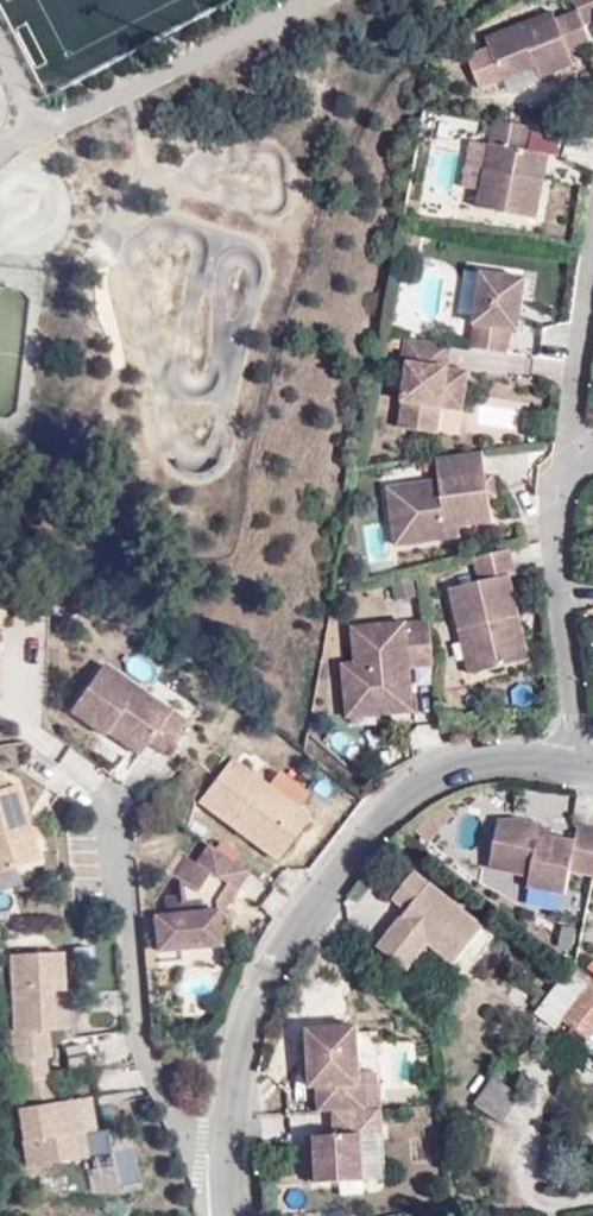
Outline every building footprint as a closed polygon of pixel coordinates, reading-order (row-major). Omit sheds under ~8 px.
[(587,8),(592,23),(592,0),(584,0),(587,8)] [(511,78),(545,64),(550,76),(585,63),(580,51),(592,46),(592,23),(587,8),(566,17),(563,8),(494,35),(511,78)] [(539,169),(544,145),(529,142),(534,118),(497,111),(480,201),(540,212),(548,171),(539,169)] [(553,146),(544,145),(539,169),(548,171),(553,146)] [(529,271),(484,264),(473,339),(510,345),(514,321),(522,322),(529,271)] [(454,336),(407,330),(404,352),(411,353),(401,420),(441,426),(445,399),(467,402),(472,362),(451,359),(454,336)] [(391,503),(400,501),(405,539),(462,532),(461,520),(495,516),(491,491),(488,471),(484,445),(438,451),(440,475),(388,481),(391,503)] [(498,490),(495,470),(488,471),(491,491),(498,490)] [(400,501),(391,503),(396,540),(405,539),(400,501)] [(480,577),(453,583),(462,627),(472,625),(482,667),(533,655),(522,611),(513,572),(519,570),(513,543),(475,553),(480,577)] [(433,615),(361,621),(365,664),(345,666),(349,706),(376,704),(376,710),(417,707),(413,663),(437,661),(433,615)] [(344,659),(345,666),(365,664),(361,621),(354,622),(358,658),(344,659)] [(472,669),(482,667),(472,625),(462,627),(472,669)] [(113,661),(78,709),(113,732),(115,729),(120,722),(152,746),(157,739),(171,750),(194,717),(113,661)] [(376,704),(349,706),(350,713),(376,710),(376,704)] [(152,746),(120,722),(115,729),(147,752),(152,746)] [(231,757),(197,799),(274,862),(309,819),(295,808),(306,792),(277,771),(265,784),(231,757)] [(0,765),(0,868),(45,855),(21,777),(10,780),(5,763),(0,765)] [(498,818),(488,866),(529,874),(526,885),(565,892),(570,868),(592,874),(592,826),(578,823),(575,839),(574,839),(551,834),(541,833),(542,824),(543,822),(517,817),(498,818)] [(553,825),(542,824),(541,833),(551,834),(553,825)] [(158,909),(162,946),(225,941),(223,914),(222,903),(220,903),(219,896),(232,878),(242,884),(254,864),(215,837),(202,858),(190,851),(176,872),(184,875),(185,890),(186,892),(169,893),(170,908),(158,909)] [(413,907),(382,944),(413,968),(435,941),(461,962),(491,922),(420,867),(398,896),(413,907)] [(242,884),(232,878),(219,896),(220,903),(222,903),(223,914),(242,884)] [(63,947),(10,949),(14,1028),(55,1025),(54,1010),(53,987),(65,985),(63,947)] [(592,1039),(592,984),(592,983),(578,998),(565,989),(550,1009),(592,1040),(592,1039)] [(364,1021),(314,1024),(317,1083),(323,1082),(324,1107),(339,1106),(374,1104),(373,1081),(368,1081),(364,1021)] [(61,1049),(66,1071),(85,1067),(80,1045),(61,1049)] [(46,1052),(14,1056),(18,1080),(49,1075),(46,1052)] [(28,1163),(88,1154),(85,1128),(79,1094),(56,1098),(52,1075),(49,1075),(18,1080),(15,1080),(28,1163)] [(511,1121),(529,1093),(500,1075),(482,1102),(511,1121)] [(85,1128),(95,1127),(91,1092),(79,1094),(85,1128)] [(321,1131),(323,1179),(391,1176),(389,1103),(374,1104),(339,1106),(341,1130),(321,1131)] [(323,1179),(321,1131),(313,1132),(315,1179),(323,1179)]
